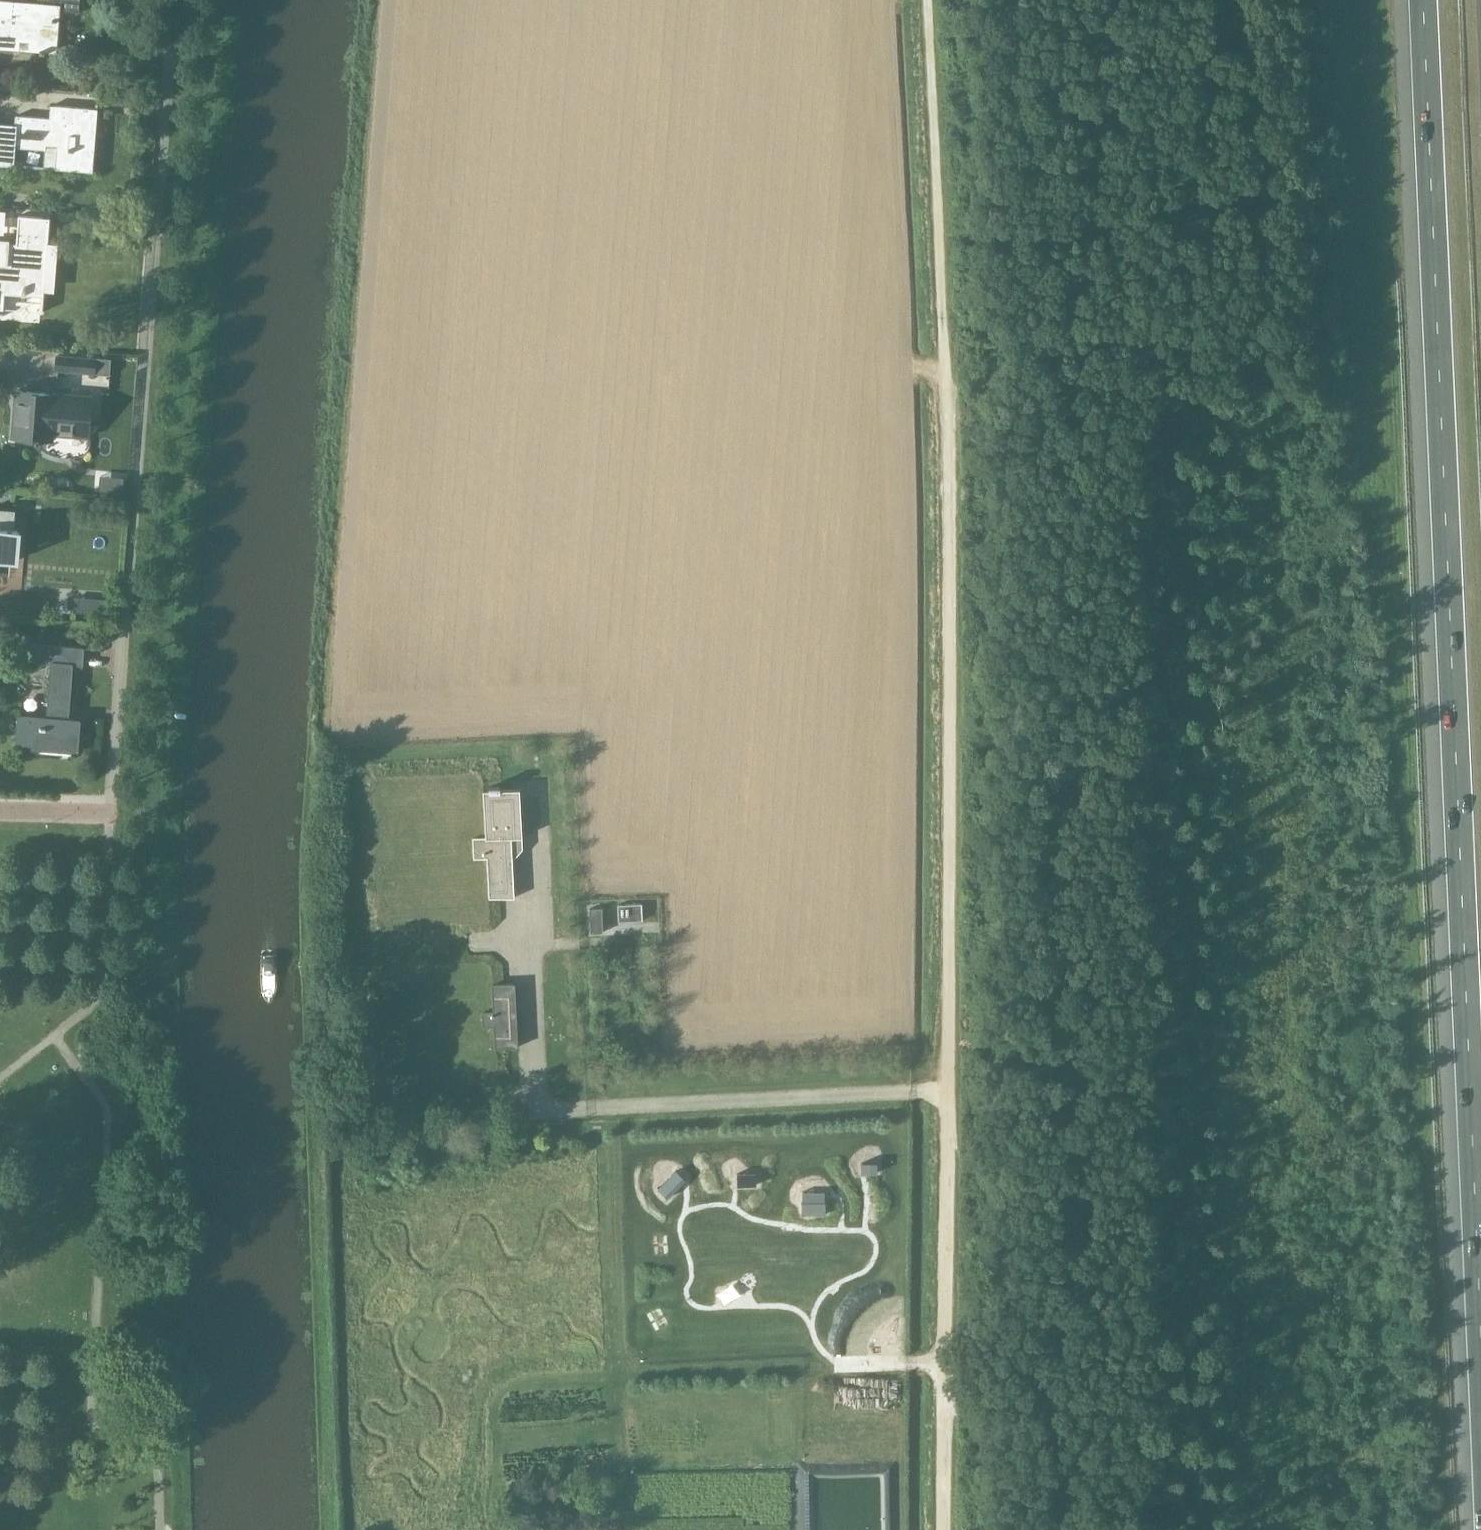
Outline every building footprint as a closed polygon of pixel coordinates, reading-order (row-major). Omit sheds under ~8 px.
[(19,0),(0,0),(0,47),(52,51),(56,3),(77,5),(77,0),(45,0),(45,2),(19,0)] [(96,108),(49,105),(48,118),(14,116),(13,124),(0,123),(0,165),(13,166),(14,146),(44,149),(45,143),(58,144),(56,168),(91,170),(96,108)] [(22,293),(22,285),(42,286),(47,217),(18,215),(16,243),(0,242),(0,291),(22,293)] [(94,372),(95,358),(55,355),(54,369),(94,372)] [(88,432),(91,395),(16,390),(13,436),(34,438),(34,440),(40,440),(40,439),(50,440),(51,429),(88,432)] [(5,560),(8,519),(14,520),(15,509),(0,508),(0,560),(5,560)] [(82,665),(84,646),(33,642),(32,660),(50,662),(46,704),(50,704),(49,716),(16,714),(14,742),(30,744),(30,746),(77,750),(80,719),(67,718),(68,706),(69,706),(72,664),(82,665)] [(519,789),(512,789),(499,790),(499,786),(488,787),(488,790),(482,790),(485,837),(472,838),(473,859),(486,858),(488,898),(499,898),(514,897),(511,854),(522,843),(519,789)] [(641,903),(617,904),(618,920),(642,919),(641,903)] [(601,907),(589,908),(590,932),(602,931),(601,907)] [(494,1047),(516,1046),(517,1046),(514,982),(502,983),(491,983),(492,1010),(481,1010),(481,1026),(492,1026),(494,1047)] [(862,1162),(862,1172),(878,1172),(877,1161),(862,1162)] [(657,1187),(667,1197),(685,1178),(675,1169),(657,1187)] [(736,1172),(737,1185),(756,1183),(755,1171),(736,1172)] [(802,1190),(802,1201),(825,1200),(825,1190),(802,1190)] [(802,1201),(801,1201),(801,1213),(826,1213),(826,1200),(825,1200),(802,1201)] [(880,1246),(879,1270),(888,1270),(889,1246),(880,1246)]
